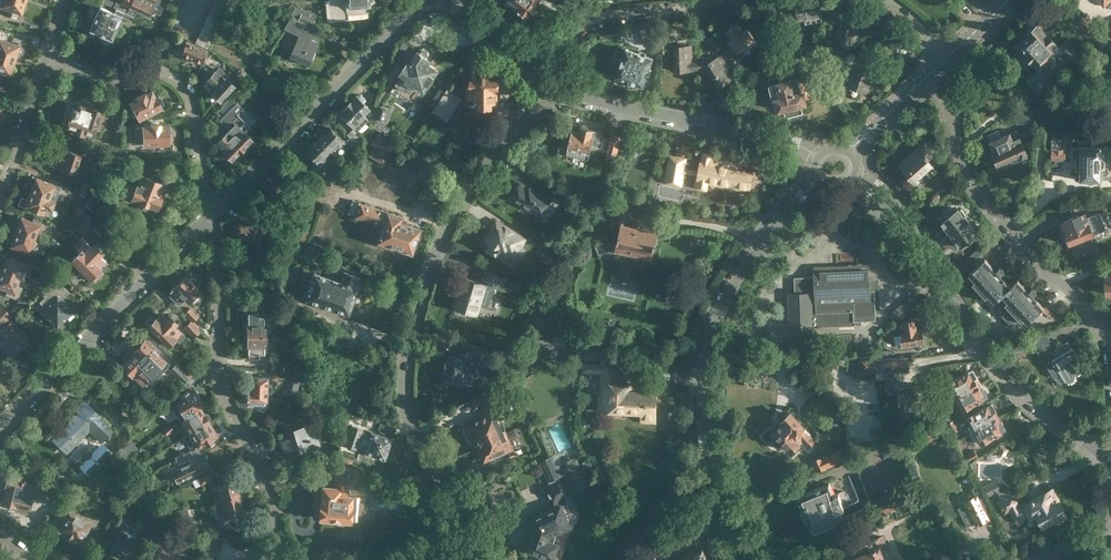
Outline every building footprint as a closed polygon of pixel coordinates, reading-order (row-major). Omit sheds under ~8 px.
[(22,13),(26,0),(0,0),(0,6),(10,9),(8,15),(20,19),(22,13)] [(134,16),(135,16),(137,11),(148,16),(151,10),(161,14),(164,7),(159,5),(148,0),(121,0),(120,3),(116,1),(116,2),(110,0),(105,0),(104,2),(114,7),(116,9),(134,16)] [(330,1),(326,1),(328,20),(348,19),(348,14),(368,12),(370,10),(370,5),(370,0),(330,0),(330,1)] [(507,3),(509,5),(507,7),(514,12),(515,9),(527,17),(530,13),(531,13),(536,7),(535,6),(539,1),(538,1),(539,0),(509,0),(507,3)] [(828,0),(812,0),(804,2),(804,1),(786,4),(789,22),(811,18),(811,19),(820,18),(820,16),(821,16),(820,8),(824,7),(823,3),(829,2),(828,0)] [(212,7),(225,13),(227,7),(214,1),(212,7)] [(134,16),(116,9),(115,12),(100,6),(90,29),(104,36),(102,40),(103,41),(107,43),(108,41),(109,42),(111,39),(112,39),(118,25),(117,25),(121,16),(132,21),(134,16)] [(222,19),(225,13),(212,7),(209,13),(222,19)] [(295,7),(291,17),(312,27),(317,15),(301,8),(301,9),(295,7)] [(206,19),(219,25),(222,19),(209,13),(206,19)] [(284,25),(289,18),(283,15),(279,21),(284,25)] [(312,27),(291,17),(284,28),(299,35),(289,56),(308,65),(314,51),(312,50),(315,43),(311,42),(315,28),(312,27)] [(853,35),(858,22),(843,17),(842,18),(841,17),(838,27),(839,27),(835,39),(850,44),(851,43),(852,44),(855,36),(853,35)] [(204,25),(217,31),(219,25),(206,19),(204,25)] [(750,48),(757,43),(747,29),(744,31),(738,23),(736,25),(734,24),(730,28),(730,30),(727,32),(732,38),(728,41),(731,45),(730,46),(735,53),(738,50),(740,52),(748,46),(750,48)] [(1080,62),(1082,56),(1067,40),(1058,48),(1054,43),(1054,42),(1047,35),(1037,25),(1033,24),(1028,29),(1028,33),(1029,34),(1018,44),(1027,55),(1032,61),(1033,60),(1040,68),(1027,80),(1035,88),(1045,96),(1069,63),(1071,65),(1080,62)] [(161,36),(163,31),(149,25),(146,31),(161,36)] [(214,37),(217,31),(204,25),(201,31),(214,37)] [(649,44),(656,42),(653,26),(646,28),(649,44)] [(198,37),(211,43),(214,37),(201,31),(198,37)] [(161,40),(168,43),(171,35),(164,32),(161,40)] [(716,52),(722,47),(713,35),(707,40),(716,52)] [(805,49),(816,43),(810,35),(800,43),(805,49)] [(209,49),(211,43),(198,37),(196,43),(209,49)] [(699,70),(699,60),(692,61),(692,45),(675,46),(675,44),(666,45),(666,37),(659,37),(660,53),(675,52),(676,72),(699,70)] [(766,37),(760,42),(768,52),(774,48),(766,37)] [(0,39),(0,54),(17,60),(19,55),(22,54),(24,52),(24,50),(23,48),(20,46),(20,45),(0,39)] [(208,50),(186,40),(180,54),(202,63),(208,50)] [(807,57),(819,54),(816,43),(805,49),(807,57)] [(430,64),(431,62),(428,59),(429,59),(427,57),(429,54),(429,52),(429,51),(424,48),(421,48),(419,52),(418,51),(395,84),(405,91),(406,89),(411,93),(414,88),(414,86),(415,85),(417,86),(417,85),(425,90),(438,70),(430,64)] [(634,87),(638,85),(643,87),(646,78),(648,79),(652,69),(650,69),(653,59),(645,56),(646,54),(639,52),(639,54),(626,49),(625,51),(624,50),(621,58),(622,59),(619,67),(618,67),(615,75),(616,75),(616,77),(626,81),(628,85),(634,87)] [(5,78),(7,77),(9,73),(11,74),(14,64),(15,64),(17,60),(0,54),(0,77),(5,78)] [(819,54),(807,57),(809,64),(821,61),(819,54)] [(714,59),(699,60),(699,70),(709,70),(720,87),(733,78),(728,69),(730,68),(722,55),(714,59)] [(750,61),(747,58),(745,56),(740,60),(745,65),(750,61)] [(855,66),(847,63),(843,72),(845,72),(839,87),(862,96),(864,89),(866,90),(868,83),(867,82),(872,70),(855,64),(855,66)] [(758,82),(771,70),(766,65),(753,77),(758,82)] [(223,77),(216,70),(206,81),(206,82),(204,84),(204,86),(211,92),(220,101),(235,85),(226,76),(225,77),(223,76),(223,77)] [(472,86),(468,86),(468,99),(474,99),(475,103),(478,103),(478,107),(494,106),(494,105),(497,105),(497,100),(500,100),(501,99),(501,94),(499,93),(497,93),(497,88),(499,87),(499,79),(491,79),(491,74),(482,74),(482,73),(480,71),(474,71),(472,73),(472,75),(472,86)] [(801,104),(806,103),(803,91),(801,92),(797,77),(786,80),(785,74),(778,75),(778,76),(769,78),(771,85),(770,85),(772,93),(771,94),(773,100),(776,99),(779,109),(784,108),(786,117),(803,113),(801,104)] [(310,90),(302,83),(299,87),(306,94),(310,90)] [(449,88),(434,110),(449,120),(464,98),(449,88)] [(139,119),(160,108),(155,98),(151,91),(146,93),(145,92),(136,96),(137,98),(131,101),(131,103),(128,104),(131,111),(130,111),(133,117),(138,115),(139,119)] [(366,99),(366,97),(363,94),(360,94),(357,97),(356,97),(340,113),(355,128),(358,130),(368,119),(366,117),(366,116),(365,115),(370,110),(363,103),(366,99)] [(99,105),(87,101),(84,103),(83,106),(80,106),(78,109),(75,108),(72,109),(72,112),(72,113),(70,112),(69,117),(67,117),(66,122),(66,124),(66,126),(74,129),(73,132),(85,136),(86,133),(93,135),(94,134),(101,136),(108,116),(102,114),(103,112),(99,111),(100,108),(99,105)] [(237,102),(218,120),(226,127),(227,126),(230,129),(217,143),(224,150),(223,151),(224,152),(224,155),(228,159),(230,159),(231,158),(232,159),(244,147),(247,150),(255,143),(244,132),(250,126),(238,115),(244,109),(237,102)] [(392,109),(374,103),(374,105),(369,118),(387,124),(392,109)] [(1031,135),(1032,124),(1035,110),(1019,108),(1017,124),(1023,125),(1022,134),(1031,135)] [(139,127),(128,131),(128,135),(143,134),(143,144),(168,143),(168,142),(172,138),(172,134),(168,131),(167,124),(161,125),(161,121),(149,122),(150,126),(142,126),(142,127),(139,127)] [(378,121),(377,123),(373,127),(386,135),(390,129),(378,121)] [(606,131),(579,124),(578,129),(574,129),(572,130),(566,152),(568,155),(587,160),(589,158),(594,138),(603,141),(606,131)] [(330,127),(318,140),(331,152),(335,148),(337,148),(339,146),(341,148),(346,143),(346,141),(344,139),(343,139),(343,140),(330,127)] [(356,143),(362,137),(353,128),(347,134),(350,137),(356,143)] [(1012,162),(1027,156),(1020,137),(1018,138),(1015,131),(1002,137),(999,130),(987,134),(991,142),(990,142),(995,153),(993,153),(998,164),(1010,159),(1012,162)] [(385,165),(397,145),(378,133),(371,144),(373,146),(368,155),(385,165)] [(622,136),(611,133),(606,155),(617,157),(622,136)] [(88,137),(87,144),(100,146),(101,139),(88,137)] [(352,147),(356,143),(350,137),(348,139),(348,143),(352,147)] [(1067,150),(1067,137),(1051,137),(1051,150),(1052,150),(1052,159),(1055,159),(1055,164),(1062,164),(1062,159),(1071,159),(1071,166),(1075,166),(1075,172),(1080,172),(1080,180),(1100,180),(1100,169),(1101,169),(1104,166),(1105,160),(1100,157),(1101,146),(1100,146),(1100,141),(1089,141),(1089,146),(1071,146),(1071,150),(1067,150)] [(331,152),(318,140),(305,152),(317,164),(316,164),(316,165),(319,168),(321,168),(326,163),(324,161),(326,159),(326,157),(331,152)] [(928,160),(936,153),(933,144),(925,142),(898,165),(911,179),(909,181),(917,190),(923,185),(917,178),(933,165),(928,160)] [(629,144),(622,143),(619,157),(626,159),(629,144)] [(87,153),(97,154),(100,146),(87,144),(87,145),(87,153)] [(454,145),(450,151),(455,154),(459,148),(454,145)] [(68,153),(55,149),(54,150),(52,149),(50,150),(49,155),(50,157),(52,157),(50,164),(68,170),(68,169),(76,171),(82,154),(69,150),(68,153)] [(700,168),(689,166),(691,155),(673,152),(668,182),(687,185),(689,171),(699,173),(697,187),(706,189),(708,182),(741,187),(741,185),(749,187),(752,170),(744,169),(745,168),(711,162),(713,154),(703,153),(700,168)] [(149,177),(140,174),(134,171),(133,175),(128,173),(124,183),(125,183),(121,194),(122,194),(121,196),(123,199),(128,202),(132,200),(133,199),(145,203),(143,209),(154,213),(156,208),(158,209),(159,207),(162,206),(164,201),(163,198),(168,185),(158,181),(160,176),(151,173),(149,177)] [(33,183),(30,191),(50,199),(52,191),(55,192),(58,185),(36,177),(33,176),(30,182),(33,183)] [(540,218),(554,198),(532,184),(529,188),(522,183),(511,200),(523,208),(523,207),(540,218)] [(30,191),(27,200),(21,198),(18,205),(25,207),(25,206),(50,216),(52,211),(56,201),(50,199),(30,191)] [(102,199),(92,192),(84,204),(94,210),(102,199)] [(652,258),(658,232),(626,225),(631,200),(618,197),(611,225),(621,228),(616,249),(652,258)] [(386,211),(358,201),(352,199),(348,213),(355,216),(355,217),(381,225),(376,241),(412,253),(420,228),(401,222),(403,215),(387,210),(386,211)] [(85,211),(86,212),(87,211),(81,205),(79,204),(72,211),(75,214),(73,218),(78,221),(80,219),(81,218),(80,217),(85,211)] [(937,244),(941,241),(968,220),(965,216),(964,217),(964,216),(966,214),(961,208),(959,210),(958,209),(949,216),(946,212),(939,218),(942,221),(941,222),(945,227),(935,234),(936,235),(932,238),(936,245),(937,244)] [(84,235),(97,222),(88,214),(86,212),(85,211),(80,217),(81,218),(83,220),(76,227),(84,235)] [(1086,217),(1085,213),(1078,215),(1078,214),(1069,218),(1069,219),(1062,222),(1066,233),(1064,236),(1066,241),(1070,242),(1074,241),(1076,247),(1091,241),(1089,235),(1093,234),(1093,233),(1106,228),(1100,212),(1086,217)] [(33,221),(18,216),(16,222),(19,223),(15,231),(36,238),(41,224),(42,221),(34,218),(33,221)] [(262,243),(268,227),(250,220),(248,226),(238,222),(234,234),(253,240),(262,243)] [(287,220),(284,228),(281,233),(291,238),(292,236),(297,225),(297,224),(287,220)] [(968,220),(941,241),(947,249),(951,245),(954,250),(977,233),(976,232),(980,229),(975,222),(971,225),(971,224),(968,220)] [(492,246),(489,250),(496,255),(499,250),(507,256),(516,243),(520,246),(525,238),(501,223),(499,227),(494,224),(492,227),(495,229),(486,242),(492,246)] [(312,232),(297,225),(292,236),(307,243),(312,232)] [(33,246),(36,238),(15,231),(12,239),(9,238),(7,244),(10,245),(10,246),(30,253),(31,252),(36,254),(39,248),(33,246)] [(960,271),(963,268),(998,240),(995,235),(956,266),(960,271)] [(91,245),(82,236),(74,244),(80,250),(71,258),(93,279),(95,282),(104,273),(101,270),(107,264),(99,255),(102,251),(94,243),(91,245)] [(321,260),(325,251),(307,244),(304,253),(321,260)] [(548,245),(544,251),(552,255),(555,250),(548,245)] [(21,278),(26,263),(6,256),(3,255),(1,261),(4,262),(1,270),(11,274),(21,278)] [(994,272),(990,269),(993,267),(985,259),(969,274),(975,281),(972,283),(986,298),(988,295),(1000,307),(996,311),(1011,327),(1016,322),(1014,319),(1017,317),(1018,318),(1020,316),(1027,323),(1041,310),(1053,319),(1056,314),(1045,306),(1044,307),(1037,300),(1035,303),(1032,299),(1037,295),(1037,294),(1038,293),(1034,289),(1033,288),(1032,289),(1031,289),(1026,293),(1023,290),(1025,287),(1018,279),(1011,286),(1005,280),(1002,282),(999,278),(1004,274),(1004,273),(1005,272),(1004,271),(1002,268),(1000,267),(999,268),(998,268),(994,272)] [(861,320),(875,319),(875,309),(881,309),(879,276),(869,277),(869,263),(814,265),(814,275),(793,276),(794,292),(788,292),(790,325),(810,324),(810,327),(861,324),(861,320)] [(21,278),(11,274),(1,270),(0,272),(0,286),(6,289),(4,294),(12,297),(12,298),(18,300),(22,288),(18,286),(21,278)] [(305,299),(348,313),(357,287),(356,286),(359,276),(341,270),(339,277),(336,276),(335,279),(314,272),(305,299)] [(458,303),(457,306),(477,312),(479,304),(488,307),(496,284),(504,287),(507,280),(487,271),(481,283),(466,278),(460,296),(458,296),(456,303),(458,303)] [(1105,271),(1106,284),(1104,284),(1102,286),(1102,291),(1105,292),(1107,292),(1107,294),(1110,293),(1110,271),(1105,271)] [(189,279),(186,275),(185,277),(181,276),(178,279),(179,280),(180,282),(168,293),(169,294),(179,304),(183,308),(201,290),(197,286),(199,285),(199,282),(194,277),(191,277),(189,279)] [(38,288),(41,283),(34,278),(31,283),(38,288)] [(69,292),(56,279),(50,285),(51,286),(43,295),(45,297),(40,302),(45,307),(41,311),(57,328),(73,312),(64,302),(65,300),(63,298),(69,292)] [(11,300),(6,306),(14,314),(20,309),(11,300)] [(11,315),(1,304),(0,305),(0,333),(18,351),(30,339),(11,320),(8,318),(11,315)] [(274,306),(272,313),(284,317),(286,310),(274,306)] [(199,317),(190,307),(184,313),(193,322),(199,317)] [(247,334),(266,334),(266,316),(262,316),(262,312),(244,312),(243,314),(243,322),(245,324),(247,324),(247,334)] [(178,341),(182,337),(178,333),(180,331),(174,325),(176,323),(170,316),(167,319),(161,313),(155,319),(152,316),(149,316),(145,320),(145,322),(149,325),(148,326),(167,345),(175,338),(178,341)] [(540,329),(546,325),(539,313),(534,316),(535,318),(534,319),(540,329)] [(192,320),(184,328),(194,338),(201,331),(192,320)] [(924,343),(922,329),(916,330),(914,320),(903,322),(905,332),(901,332),(903,347),(924,343)] [(1006,331),(998,338),(1003,343),(1011,336),(1006,331)] [(1032,338),(1034,346),(1038,353),(1049,347),(1046,343),(1050,340),(1045,332),(1031,336),(1032,338)] [(266,334),(247,334),(247,336),(246,336),(243,339),(244,341),(246,343),(247,343),(247,345),(248,345),(248,353),(250,353),(250,357),(261,357),(261,353),(267,353),(266,334)] [(1031,347),(1029,339),(1028,337),(1020,339),(1021,342),(1013,344),(1016,354),(1021,353),(1020,350),(1021,350),(1031,347)] [(138,350),(124,365),(132,374),(136,370),(150,383),(169,365),(145,340),(144,342),(140,341),(138,344),(138,347),(137,349),(138,349),(138,350)] [(1071,348),(1067,341),(1054,349),(1057,353),(1053,356),(1055,358),(1046,364),(1054,376),(1060,372),(1065,381),(1067,380),(1068,382),(1071,383),(1074,380),(1075,378),(1074,376),(1084,370),(1077,357),(1078,357),(1072,348),(1071,348)] [(445,361),(443,368),(445,369),(451,371),(450,378),(454,379),(454,380),(462,382),(463,381),(467,382),(469,376),(474,377),(474,375),(479,377),(482,366),(484,365),(485,361),(483,359),(486,349),(468,344),(465,353),(462,352),(461,357),(450,355),(448,361),(447,361),(445,361)] [(585,360),(596,361),(596,346),(586,346),(585,360)] [(500,352),(496,351),(496,355),(492,354),(491,358),(498,359),(500,352)] [(884,357),(859,357),(859,359),(860,359),(860,368),(859,368),(859,371),(876,371),(876,378),(884,378),(884,375),(885,375),(885,358),(884,358),(884,357)] [(895,358),(885,358),(885,375),(886,394),(897,393),(901,418),(911,417),(911,416),(924,414),(923,403),(930,402),(927,386),(926,384),(907,387),(899,388),(897,371),(909,371),(909,358),(895,358)] [(656,421),(657,392),(632,391),(632,388),(627,388),(628,382),(617,382),(618,360),(603,359),(603,364),(584,363),(584,371),(602,372),(601,410),(641,412),(641,420),(656,421)] [(191,375),(178,362),(172,368),(185,381),(191,375)] [(956,396),(981,383),(973,370),(949,383),(956,396)] [(286,380),(287,372),(273,371),(272,378),(286,380)] [(289,374),(284,391),(282,395),(294,399),(300,378),(289,374)] [(267,400),(269,376),(251,375),(250,385),(248,385),(248,389),(247,389),(247,400),(248,400),(247,404),(257,405),(257,400),(267,400)] [(958,413),(963,410),(988,396),(981,383),(956,396),(959,402),(954,405),(958,413)] [(184,415),(200,405),(204,403),(196,391),(194,386),(174,398),(176,401),(171,404),(180,417),(184,415)] [(491,439),(505,432),(504,430),(505,429),(502,421),(500,422),(495,411),(497,411),(495,405),(500,403),(500,392),(488,392),(473,399),(477,407),(482,405),(487,415),(468,424),(473,435),(476,433),(482,445),(492,440),(491,439)] [(80,411),(55,437),(69,451),(90,429),(99,438),(110,427),(83,401),(76,407),(80,411)] [(971,432),(999,417),(992,404),(967,418),(971,426),(968,427),(971,432)] [(200,405),(184,415),(185,417),(182,419),(185,424),(181,426),(182,428),(181,430),(183,433),(186,434),(186,435),(209,420),(210,420),(210,417),(209,413),(206,412),(205,413),(200,405)] [(808,446),(816,438),(791,412),(783,420),(784,421),(773,432),(775,433),(771,436),(772,438),(771,439),(776,444),(777,443),(779,445),(782,441),(791,450),(802,439),(808,446)] [(999,417),(971,432),(970,433),(976,446),(1006,430),(999,417)] [(206,445),(214,440),(212,437),(218,434),(217,433),(218,432),(216,429),(214,429),(209,420),(186,435),(184,436),(193,449),(205,442),(206,445)] [(954,420),(947,424),(953,433),(959,430),(954,420)] [(167,435),(175,429),(171,424),(164,430),(167,435)] [(310,430),(308,424),(293,429),(295,435),(282,439),(286,451),(299,447),(300,452),(307,449),(309,453),(323,449),(316,428),(310,430)] [(918,431),(925,445),(939,437),(933,424),(918,431)] [(384,458),(391,439),(351,426),(345,444),(384,458)] [(492,440),(482,445),(483,448),(480,450),(484,460),(492,457),(492,458),(508,451),(507,450),(512,448),(508,439),(524,432),(521,426),(505,433),(505,432),(491,439),(492,440)] [(1010,443),(1013,450),(1027,443),(1023,436),(1010,443)] [(80,467),(91,478),(114,455),(103,444),(80,467)] [(1005,457),(1009,450),(1002,445),(998,452),(1005,457)] [(817,471),(850,457),(845,447),(813,461),(817,471)] [(511,459),(518,456),(516,450),(509,453),(511,459)] [(967,462),(968,463),(979,457),(975,450),(964,456),(967,462)] [(203,451),(192,456),(184,460),(183,460),(180,461),(165,468),(164,472),(166,477),(171,479),(175,477),(177,482),(211,467),(203,451)] [(184,460),(192,456),(190,451),(182,455),(184,460)] [(350,466),(352,459),(340,455),(337,462),(350,466)] [(558,478),(562,475),(553,455),(540,461),(549,482),(550,483),(543,486),(552,506),(553,505),(554,508),(531,518),(536,527),(534,533),(531,534),(531,535),(533,537),(529,548),(541,553),(539,559),(559,559),(557,556),(554,555),(558,545),(552,542),(556,532),(567,527),(569,522),(565,514),(571,512),(565,499),(567,498),(558,478)] [(350,466),(337,462),(335,481),(334,488),(326,487),(325,492),(323,494),(320,517),(336,519),(336,520),(338,523),(343,524),(346,522),(346,520),(356,520),(358,497),(356,497),(356,496),(350,496),(350,495),(347,495),(348,482),(360,483),(361,470),(350,466)] [(196,487),(201,485),(214,479),(211,473),(198,478),(193,480),(196,487)] [(40,483),(8,474),(7,476),(4,476),(3,481),(5,483),(5,485),(7,486),(6,490),(2,489),(0,489),(0,499),(16,504),(15,509),(26,512),(32,491),(37,493),(40,483)] [(92,496),(104,483),(96,475),(83,487),(92,496)] [(220,499),(237,494),(241,493),(237,480),(217,485),(220,499)] [(1003,492),(1002,491),(1000,488),(995,480),(984,486),(989,496),(995,493),(998,495),(999,496),(1000,498),(999,499),(1005,512),(1011,510),(1016,521),(1018,520),(1019,523),(1023,520),(1022,518),(1029,514),(1030,517),(1037,513),(1042,524),(1053,518),(1056,523),(1067,517),(1052,489),(1021,505),(1014,492),(1013,492),(1010,488),(1003,492)] [(834,493),(829,483),(799,495),(814,533),(845,520),(840,509),(846,506),(839,490),(834,493)] [(394,488),(383,487),(383,494),(402,496),(402,486),(394,485),(394,488)] [(989,504),(986,499),(979,485),(973,489),(977,497),(966,502),(964,497),(954,503),(958,510),(959,509),(965,522),(977,524),(988,519),(982,507),(989,504)] [(916,496),(924,506),(932,500),(925,490),(916,496)] [(243,513),(237,494),(220,499),(224,514),(232,512),(233,515),(243,513)] [(885,513),(899,507),(894,498),(881,503),(885,513)] [(84,513),(72,506),(59,528),(65,531),(64,533),(66,534),(67,537),(69,538),(72,537),(73,538),(75,536),(80,540),(89,524),(95,527),(100,519),(85,510),(84,513)] [(188,528),(192,528),(187,508),(166,512),(169,515),(179,526),(188,528)] [(151,511),(141,530),(150,534),(160,516),(151,511)] [(162,516),(156,527),(170,534),(176,523),(168,519),(169,515),(166,512),(166,513),(165,511),(162,516)] [(131,534),(134,528),(123,523),(113,542),(116,544),(111,554),(119,558),(121,554),(127,557),(137,537),(131,534)] [(699,534),(670,546),(671,549),(664,552),(662,547),(644,559),(714,559),(711,553),(707,554),(699,534)] [(881,550),(888,547),(882,535),(865,542),(867,547),(859,551),(860,555),(853,558),(850,557),(848,559),(885,559),(881,550)] [(182,559),(176,556),(177,555),(166,550),(170,543),(159,538),(148,559),(181,559),(182,559)] [(221,551),(207,549),(204,559),(219,559),(220,559),(221,551)]
